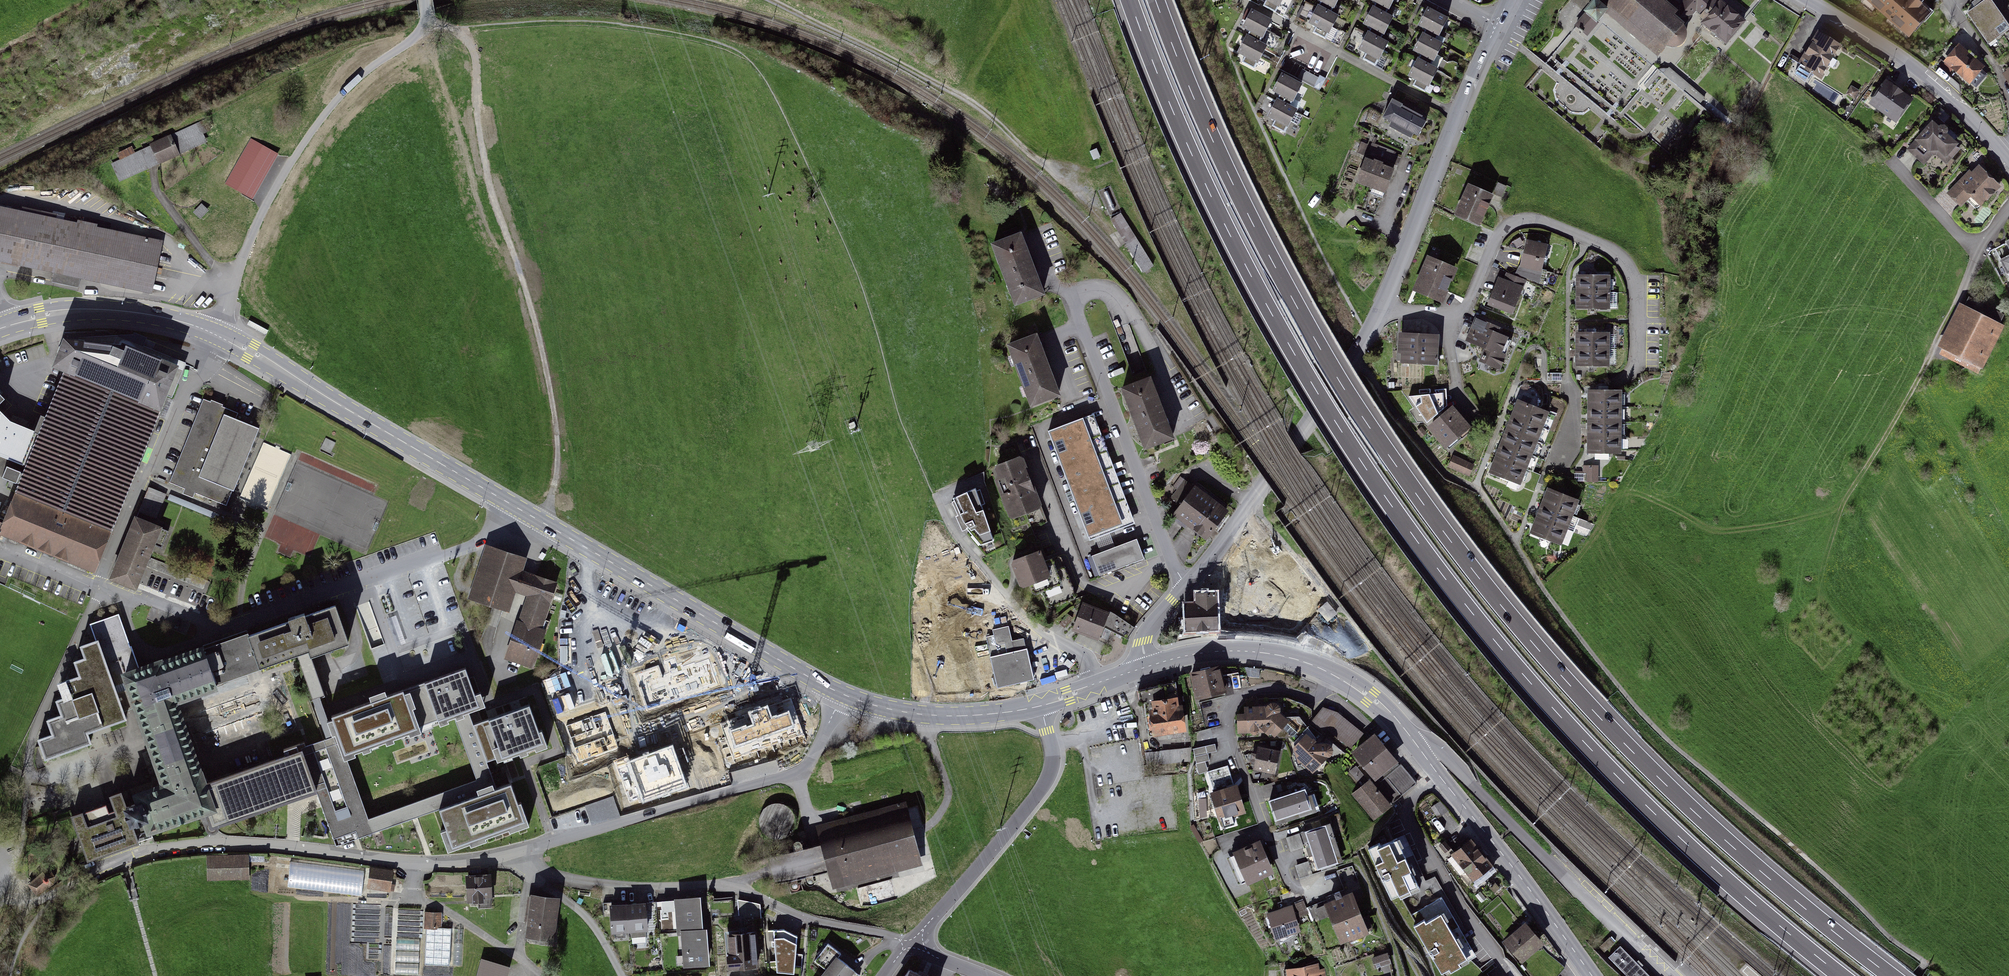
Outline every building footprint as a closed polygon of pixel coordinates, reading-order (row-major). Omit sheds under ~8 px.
[(1264,6),(1275,12),(1282,0),(1267,0),(1264,6)] [(1321,1),(1318,7),(1330,13),(1337,0),(1320,0),(1321,1)] [(1386,14),(1394,0),(1370,0),(1377,4),(1375,8),(1386,14)] [(1661,47),(1671,48),(1678,40),(1678,26),(1689,14),(1678,4),(1672,0),(1588,0),(1587,1),(1586,0),(1572,0),(1570,3),(1577,9),(1585,16),(1593,6),(1654,56),(1661,47)] [(1678,4),(1689,14),(1692,16),(1700,7),(1703,10),(1712,0),(1681,0),(1678,4)] [(1717,0),(1712,0),(1703,10),(1700,7),(1692,16),(1724,43),(1742,21),(1717,0)] [(1928,12),(1914,0),(1868,0),(1909,34),(1928,12)] [(1985,0),(1983,0),(1964,14),(1986,44),(2006,29),(1985,0)] [(1330,13),(1318,7),(1310,22),(1317,26),(1313,32),(1325,38),(1337,17),(1330,13)] [(1370,34),(1381,40),(1393,18),(1386,14),(1375,8),(1373,7),(1364,24),(1373,29),(1370,34)] [(1423,35),(1434,41),(1446,19),(1428,9),(1419,25),(1426,29),(1423,35)] [(1249,30),(1246,36),(1259,43),(1270,22),(1251,11),(1243,27),(1249,30)] [(1381,40),(1370,34),(1368,33),(1359,50),(1367,55),(1365,59),(1376,65),(1388,43),(1381,40)] [(1818,34),(1799,66),(1821,79),(1840,46),(1818,34)] [(1442,45),(1434,41),(1423,35),(1415,50),(1421,54),(1417,60),(1430,66),(1442,45)] [(1266,47),(1259,43),(1246,36),(1237,53),(1245,58),(1243,62),(1254,68),(1266,47)] [(1959,47),(1946,62),(1970,83),(1971,81),(1975,84),(1984,74),(1980,71),(1983,68),(1959,47)] [(1430,66),(1417,60),(1408,77),(1417,81),(1415,86),(1426,91),(1437,70),(1430,66)] [(1997,72),(2008,90),(2008,65),(1997,72)] [(1276,100),(1289,107),(1301,85),(1281,75),(1273,90),(1279,94),(1276,100)] [(1910,100),(1886,83),(1872,103),(1896,120),(1910,100)] [(1289,107),(1276,100),(1267,117),(1276,121),(1273,126),(1285,132),(1296,110),(1289,107)] [(1426,120),(1392,101),(1383,118),(1392,123),(1390,127),(1411,139),(1413,134),(1417,136),(1426,120)] [(104,165),(113,185),(199,144),(190,125),(104,165)] [(1956,146),(1934,125),(1910,150),(1923,162),(1934,150),(1944,159),(1956,146)] [(274,154),(250,140),(227,181),(251,195),(274,154)] [(1394,149),(1371,140),(1365,153),(1388,163),(1394,149)] [(1097,150),(1091,152),(1094,159),(1100,157),(1097,150)] [(1366,161),(1356,184),(1384,195),(1393,171),(1366,161)] [(1998,187),(1979,169),(1973,175),(1970,173),(1950,194),(1962,205),(1971,195),(1981,205),(1998,187)] [(1491,197),(1467,187),(1457,215),(1481,224),(1491,197)] [(0,212),(0,260),(150,291),(160,245),(0,212)] [(1112,220),(1126,243),(1134,238),(1120,215),(1112,220)] [(1021,237),(993,247),(1015,305),(1043,294),(1021,237)] [(1126,243),(1143,270),(1151,265),(1134,238),(1126,243)] [(1515,274),(1537,284),(1540,271),(1536,270),(1543,245),(1524,240),(1515,274)] [(1994,249),(2008,278),(2008,241),(1994,249)] [(1454,270),(1428,260),(1416,288),(1441,299),(1454,270)] [(1523,280),(1504,272),(1501,279),(1495,276),(1484,304),(1510,315),(1523,280)] [(1608,276),(1577,276),(1577,290),(1577,293),(1577,309),(1608,309),(1608,276)] [(1933,354),(1975,375),(1998,328),(1957,308),(1933,354)] [(1499,328),(1477,319),(1468,340),(1486,347),(1480,361),(1499,369),(1510,343),(1495,336),(1499,328)] [(249,320),(247,325),(266,335),(268,330),(249,320)] [(1608,333),(1577,333),(1577,339),(1577,355),(1578,365),(1608,365),(1608,333)] [(1437,336),(1395,334),(1395,355),(1398,355),(1398,360),(1424,361),(1424,359),(1436,360),(1437,336)] [(1036,338),(1010,348),(1031,406),(1057,397),(1036,338)] [(54,372),(63,374),(159,412),(175,370),(122,350),(121,354),(65,344),(54,372)] [(159,412),(63,374),(39,434),(26,466),(2,526),(0,530),(0,534),(95,572),(159,412)] [(1150,381),(1123,392),(1145,449),(1172,439),(1150,381)] [(1437,395),(1409,397),(1427,424),(1446,406),(1446,391),(1436,391),(1437,395)] [(1619,391),(1586,391),(1586,403),(1586,415),(1586,428),(1586,440),(1586,452),(1620,452),(1619,391)] [(1548,411),(1518,399),(1515,408),(1509,422),(1504,436),(1499,449),(1493,464),(1489,472),(1519,484),(1548,411)] [(205,402),(173,483),(227,504),(257,430),(234,421),(236,415),(205,402)] [(1468,429),(1453,411),(1431,429),(1446,447),(1468,429)] [(39,434),(10,424),(0,414),(0,456),(26,466),(39,434)] [(1092,417),(1050,433),(1090,539),(1132,524),(1092,417)] [(1471,464),(1452,455),(1446,467),(1465,476),(1471,464)] [(1020,460),(996,469),(1014,518),(1038,509),(1020,460)] [(1595,465),(1582,466),(1582,481),(1596,481),(1595,465)] [(966,533),(969,532),(980,545),(991,541),(980,510),(985,508),(979,492),(975,493),(974,490),(955,497),(961,513),(959,514),(966,533)] [(1195,490),(1176,516),(1191,527),(1210,501),(1195,490)] [(1552,491),(1548,490),(1540,511),(1535,525),(1532,534),(1562,545),(1579,501),(1552,491)] [(165,499),(148,492),(112,579),(136,589),(154,545),(160,547),(166,532),(153,527),(165,499)] [(1210,501),(1191,527),(1207,539),(1226,513),(1210,501)] [(1137,540),(1092,557),(1100,577),(1145,560),(1137,540)] [(526,562),(487,549),(470,598),(510,612),(515,597),(525,600),(505,659),(532,668),(544,634),(540,632),(556,588),(521,576),(526,562)] [(1040,555),(1013,564),(1022,588),(1033,584),(1036,593),(1043,591),(1049,606),(1073,597),(1059,560),(1044,566),(1040,555)] [(1248,588),(1227,589),(1228,627),(1258,626),(1257,589),(1248,590),(1248,588)] [(1217,592),(1195,593),(1196,603),(1184,604),(1186,632),(1219,630),(1217,592)] [(1327,599),(1317,608),(1328,620),(1338,611),(1327,599)] [(1096,638),(1101,625),(1126,638),(1133,624),(1106,609),(1106,611),(1085,603),(1075,629),(1096,638)] [(312,700),(323,697),(310,658),(349,645),(336,605),(236,638),(193,653),(205,690),(249,676),(299,659),(312,700)] [(39,742),(46,761),(91,745),(87,734),(123,721),(109,681),(139,671),(119,614),(88,626),(93,642),(79,647),(83,658),(73,662),(79,677),(65,682),(70,698),(55,703),(61,718),(48,723),(53,737),(39,742)] [(994,637),(987,638),(998,687),(1031,680),(1023,642),(1013,644),(1009,627),(993,631),(994,637)] [(211,829),(218,827),(201,780),(173,703),(205,690),(193,653),(139,671),(109,681),(123,721),(135,717),(160,787),(127,800),(142,842),(202,819),(206,830),(211,829)] [(406,691),(420,731),(454,719),(467,714),(485,708),(480,695),(474,697),(465,670),(406,691)] [(1219,671),(1193,677),(1199,699),(1224,693),(1219,671)] [(346,757),(420,731),(406,691),(333,717),(335,723),(327,725),(332,739),(335,738),(342,758),(346,757)] [(1184,732),(1180,708),(1176,709),(1175,702),(1153,705),(1154,713),(1150,713),(1154,737),(1184,732)] [(529,706),(472,727),(486,764),(495,761),(497,766),(548,747),(541,730),(539,731),(529,706)] [(1239,734),(1270,733),(1274,736),(1287,722),(1278,714),(1278,711),(1276,708),(1274,707),(1271,706),(1266,709),(1246,709),(1246,718),(1239,718),(1239,734)] [(1347,748),(1359,732),(1338,717),(1322,711),(1313,723),(1347,748)] [(369,822),(373,834),(439,811),(495,790),(486,764),(472,727),(467,714),(454,719),(478,782),(369,822)] [(1304,764),(1315,773),(1330,756),(1330,751),(1328,747),(1324,746),(1320,746),(1304,735),(1294,747),(1299,764),(1304,764)] [(352,841),(373,834),(369,822),(346,757),(342,758),(335,738),(332,739),(306,748),(305,744),(297,747),(314,793),(317,802),(334,848),(352,841)] [(1413,784),(1375,739),(1356,755),(1375,778),(1355,794),(1374,817),(1413,784)] [(1216,741),(1193,744),(1197,770),(1209,769),(1207,752),(1217,750),(1216,741)] [(297,747),(201,780),(218,827),(314,793),(297,747)] [(1189,761),(1189,747),(1170,748),(1171,761),(1189,761)] [(1278,754),(1259,750),(1254,769),(1273,773),(1278,754)] [(1219,818),(1243,812),(1236,788),(1234,789),(1228,768),(1208,774),(1214,795),(1212,796),(1219,818)] [(511,785),(495,790),(439,811),(446,831),(442,833),(449,854),(529,825),(520,802),(518,803),(511,785)] [(1311,810),(1305,790),(1269,801),(1275,821),(1311,810)] [(142,842),(127,800),(125,794),(109,800),(111,807),(73,821),(87,861),(142,842)] [(1197,796),(1202,813),(1209,811),(1204,794),(1197,796)] [(763,818),(784,829),(794,810),(772,799),(763,818)] [(900,803),(813,825),(829,887),(916,865),(900,803)] [(1337,864),(1326,828),(1306,834),(1317,870),(1337,864)] [(1418,885),(1397,838),(1381,845),(1380,842),(1368,848),(1391,898),(1398,894),(1400,898),(1411,892),(1410,889),(1418,885)] [(1491,868),(1472,844),(1456,857),(1475,881),(1491,868)] [(1259,846),(1236,856),(1247,883),(1271,873),(1259,846)] [(246,857),(205,859),(206,882),(247,880),(246,857)] [(362,895),(365,869),(291,860),(287,886),(362,895)] [(1308,860),(1297,864),(1299,872),(1311,869),(1308,860)] [(366,871),(364,890),(386,893),(388,874),(366,871)] [(489,877),(468,877),(469,903),(483,902),(482,898),(490,898),(489,877)] [(1303,897),(1295,899),(1299,915),(1308,912),(1303,897)] [(526,939),(552,942),(558,902),(532,898),(526,939)] [(1315,916),(1329,912),(1325,899),(1311,903),(1315,916)] [(1351,899),(1329,907),(1342,942),(1371,931),(1367,921),(1360,923),(1351,899)] [(683,933),(701,932),(700,900),(676,901),(678,935),(683,935),(683,933)] [(630,935),(648,934),(646,904),(628,905),(630,935)] [(612,936),(630,935),(628,905),(610,907),(612,936)] [(1299,932),(1292,909),(1269,916),(1276,939),(1299,932)] [(440,911),(424,910),(423,925),(440,926),(440,911)] [(1467,957),(1441,912),(1426,921),(1424,918),(1414,925),(1441,972),(1449,968),(1451,971),(1461,965),(1459,962),(1467,957)] [(1539,945),(1524,927),(1505,943),(1520,961),(1539,945)] [(683,933),(683,935),(684,967),(708,966),(706,932),(701,932),(683,933)] [(777,973),(793,974),(796,938),(783,932),(774,933),(777,973)] [(754,936),(728,938),(730,969),(757,966),(754,936)] [(1610,938),(1600,948),(1605,953),(1615,943),(1610,938)] [(828,971),(837,960),(840,956),(828,947),(816,962),(828,971)] [(1387,947),(1372,950),(1375,962),(1390,958),(1387,947)] [(1609,958),(1626,975),(1649,975),(1620,947),(1609,958)] [(504,965),(479,959),(475,975),(502,975),(504,965)] [(837,960),(828,971),(824,975),(857,975),(837,960)] [(1288,971),(1289,975),(1324,975),(1323,971),(1318,972),(1317,966),(1288,971)]
